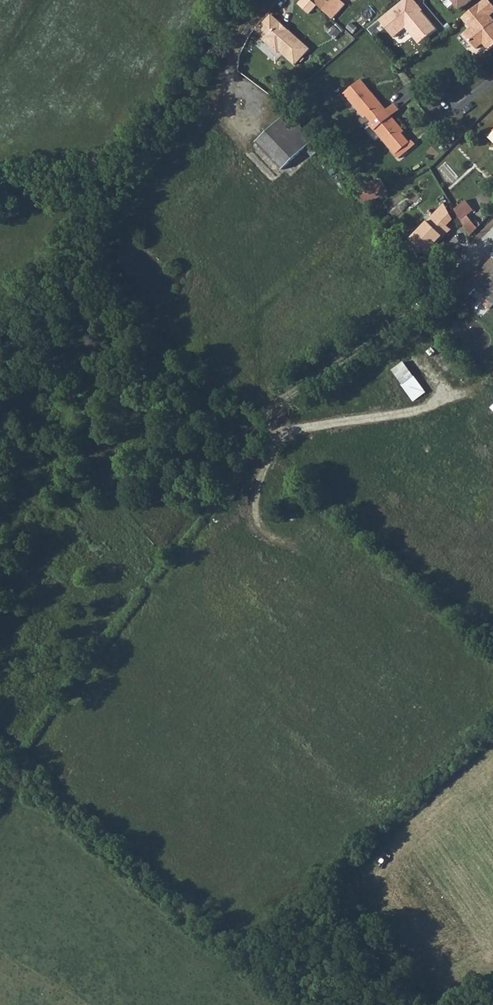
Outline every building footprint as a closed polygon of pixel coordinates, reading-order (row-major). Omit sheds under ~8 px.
[(313,2),(311,0),(301,0),(297,4),(309,15),(317,6),(313,2)] [(329,3),(326,0),(315,0),(313,2),(317,6),(322,10),(332,19),(345,5),(340,0),(332,0),(329,3)] [(379,20),(391,35),(403,26),(417,44),(434,31),(413,5),(414,4),(411,0),(404,0),(379,20)] [(472,0),(449,0),(458,11),(472,0)] [(461,19),(470,29),(463,34),(475,49),(482,44),(489,51),(492,47),(492,19),(490,15),(492,13),(492,6),(488,0),(484,0),(461,19)] [(256,31),(264,37),(262,39),(278,54),(280,51),(296,66),(310,50),(271,14),(256,31)] [(371,123),(387,110),(362,80),(344,95),(364,120),(367,118),(371,123)] [(393,105),(387,110),(392,117),(399,111),(393,105)] [(387,110),(371,123),(369,125),(395,156),(410,143),(403,134),(405,132),(392,117),(387,110)] [(284,118),(257,144),(284,172),(311,146),(284,118)] [(410,143),(395,156),(399,161),(417,146),(413,141),(410,143)] [(357,193),(365,206),(388,192),(380,179),(357,193)] [(467,202),(455,210),(470,235),(478,230),(468,217),(475,212),(467,202)] [(454,221),(444,205),(409,241),(425,256),(451,230),(448,227),(454,221)] [(458,292),(464,298),(475,288),(492,305),(492,256),(458,292)] [(401,385),(413,402),(426,393),(404,362),(392,370),(402,385),(401,385)] [(386,396),(400,388),(391,371),(377,379),(386,396)]
